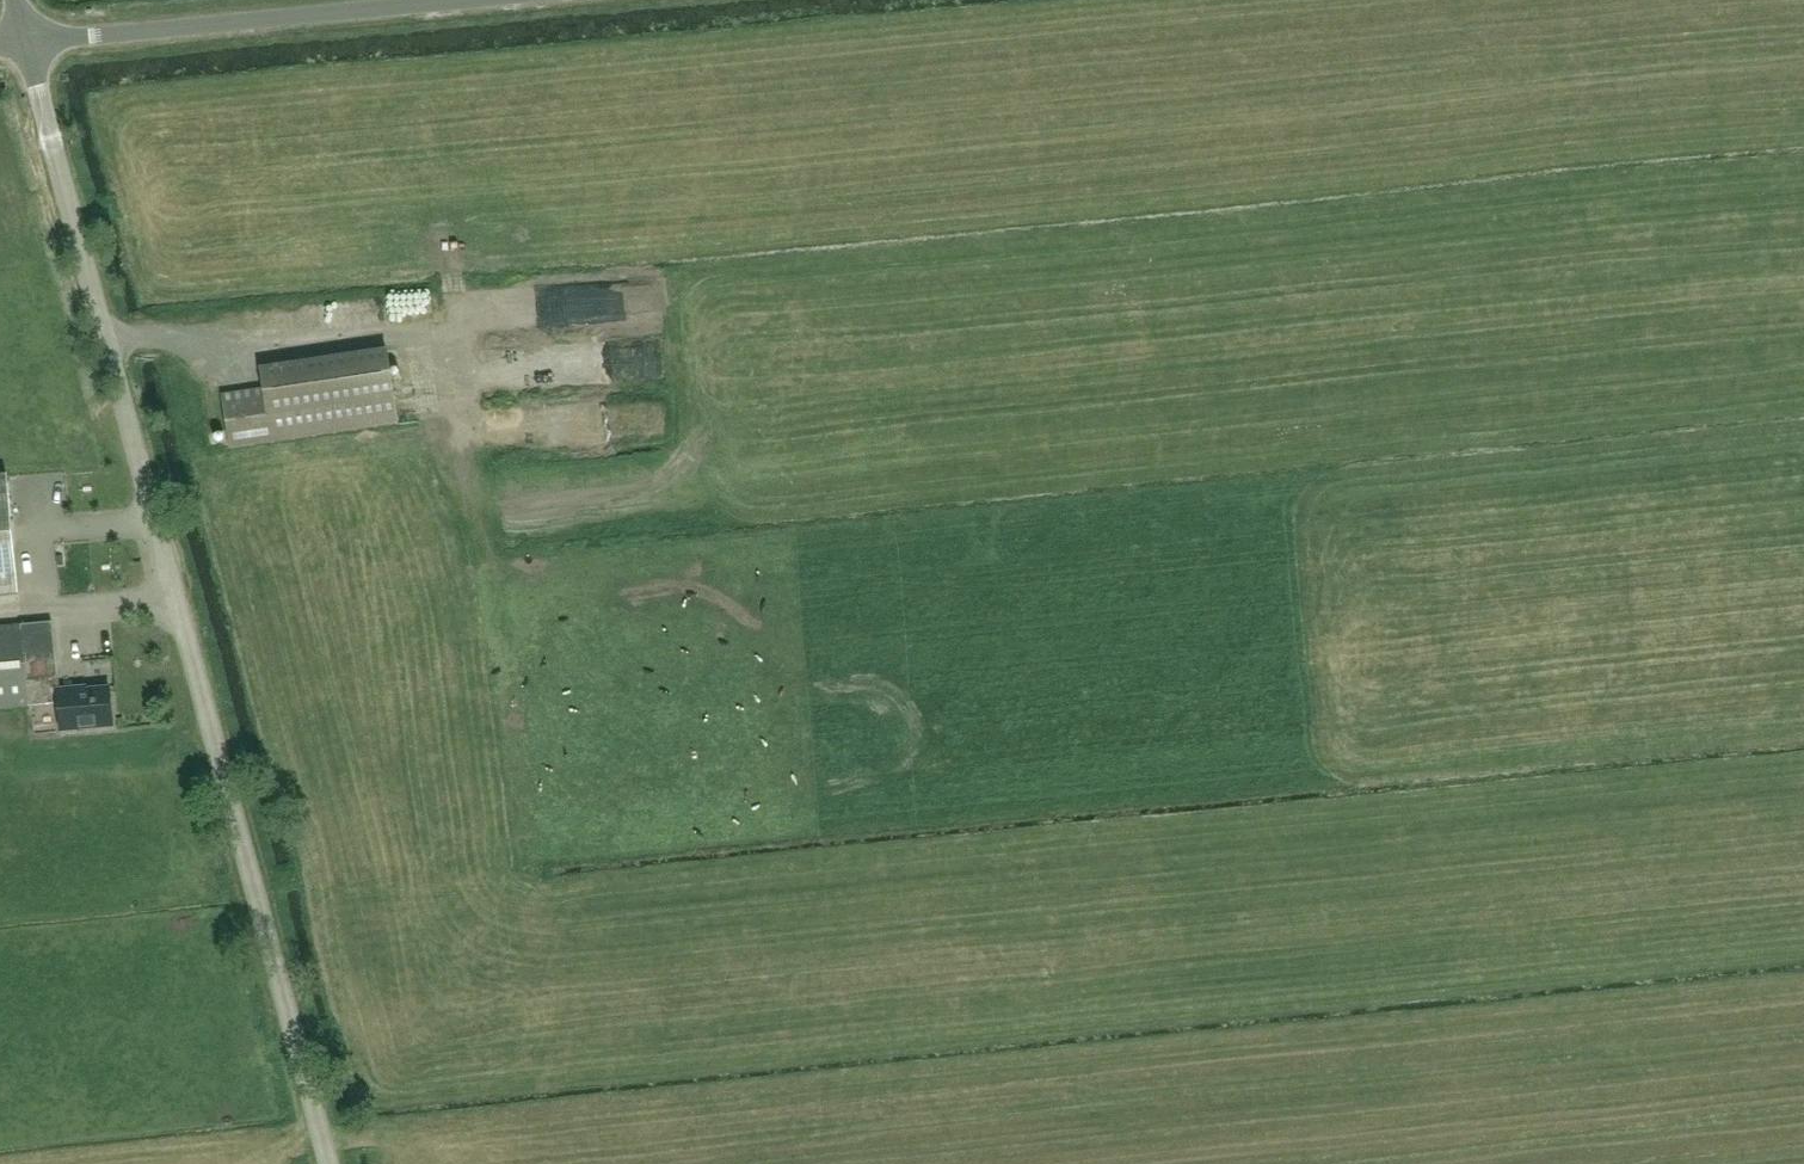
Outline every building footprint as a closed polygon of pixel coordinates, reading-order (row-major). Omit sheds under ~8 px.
[(230,448),(399,425),(387,349),(260,368),(263,389),(223,395),(230,448)] [(19,595),(7,476),(0,476),(0,596),(19,595)] [(22,626),(0,628),(0,710),(57,705),(60,731),(113,726),(109,689),(79,692),(79,689),(59,691),(58,679),(27,682),(22,626)]
